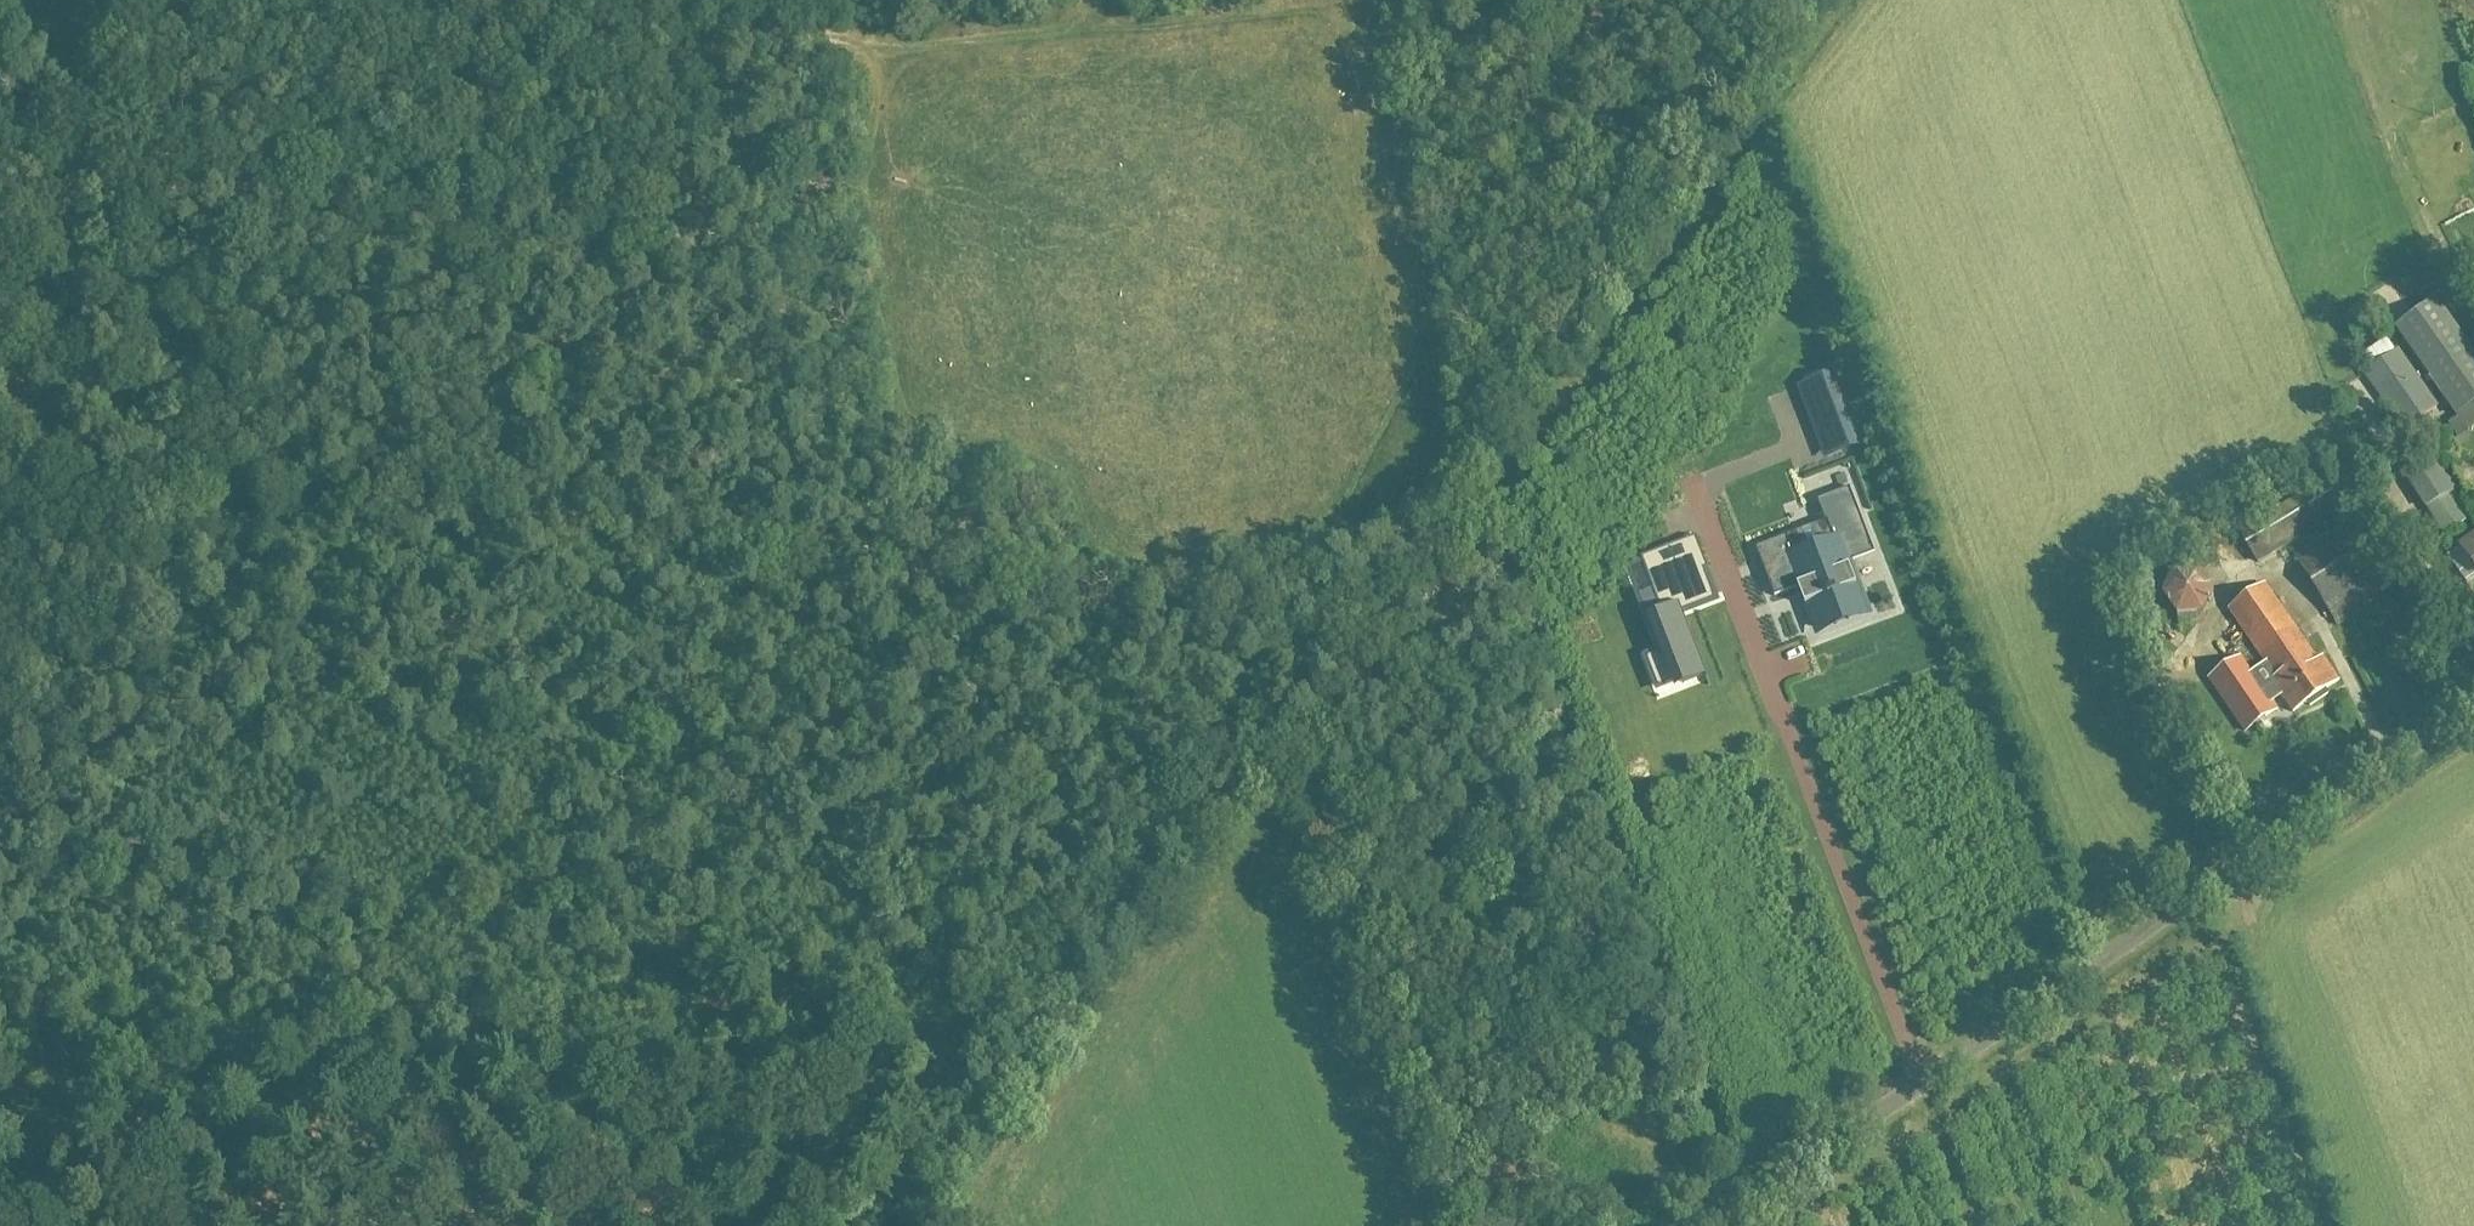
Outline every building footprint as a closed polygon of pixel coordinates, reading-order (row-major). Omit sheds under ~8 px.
[(2396,328),(2456,415),(2473,403),(2473,356),(2436,301),(2396,328)] [(2365,373),(2381,398),(2382,397),(2404,429),(2437,408),(2398,351),(2365,373)] [(1806,389),(1804,389),(1817,423),(1848,411),(1835,378),(1834,378),(1806,389)] [(2427,505),(2453,491),(2454,491),(2439,461),(2411,476),(2427,505)] [(2240,529),(2258,561),(2296,538),(2293,533),(2347,501),(2332,476),(2240,529)] [(1774,598),(1803,586),(1810,604),(1805,606),(1805,607),(1809,605),(1819,630),(1865,612),(1846,565),(1875,554),(1874,552),(1869,554),(1848,499),(1853,497),(1850,489),(1836,494),(1838,499),(1821,506),(1835,546),(1796,561),(1789,542),(1771,549),(1769,544),(1756,549),(1759,557),(1764,555),(1779,594),(1774,596),(1774,598)] [(2389,596),(2345,526),(2295,557),(2339,627),(2389,596)] [(1661,680),(1707,662),(1683,602),(1699,596),(1688,567),(1707,560),(1696,531),(1643,552),(1666,610),(1658,613),(1670,643),(1649,651),(1661,680)] [(2460,547),(2473,566),(2473,537),(2460,547)] [(2163,592),(2177,614),(2178,614),(2179,622),(2197,621),(2196,613),(2202,613),(2213,588),(2199,568),(2175,568),(2163,592)] [(2227,608),(2265,663),(2250,672),(2240,657),(2209,679),(2244,731),(2276,709),(2271,702),(2280,695),(2292,712),(2306,702),(2309,706),(2326,694),(2324,690),(2338,681),(2321,656),(2316,660),(2264,583),(2227,608)]
